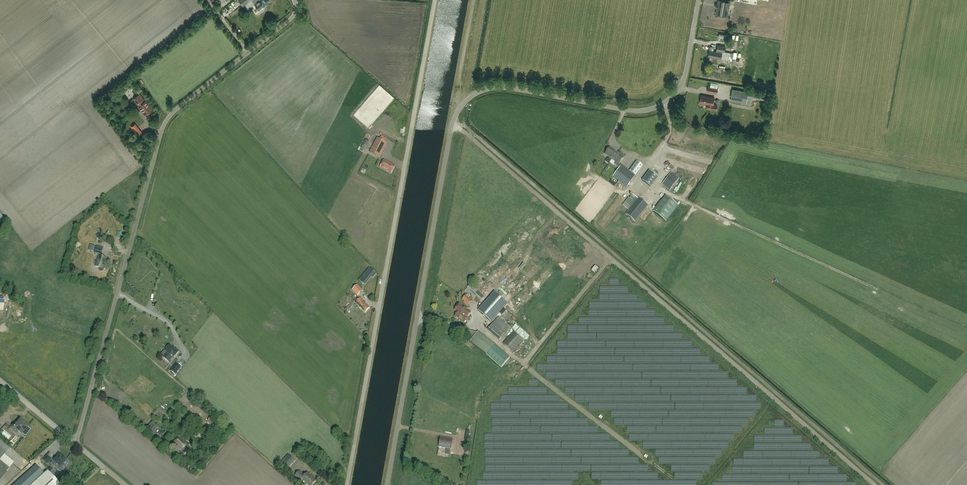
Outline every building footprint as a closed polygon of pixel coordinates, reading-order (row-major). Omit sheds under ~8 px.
[(246,10),(252,5),(250,1),(252,0),(239,0),(246,10)] [(272,0),(252,0),(255,4),(260,9),(272,0)] [(725,1),(725,2),(718,1),(718,0),(716,13),(723,14),(723,16),(727,17),(730,1),(727,0),(726,0),(725,1)] [(729,60),(730,53),(725,52),(726,47),(717,45),(716,52),(709,50),(708,56),(729,60)] [(748,92),(732,89),(730,100),(746,103),(748,92)] [(145,115),(153,109),(146,100),(145,101),(140,94),(133,99),(139,106),(138,106),(145,115)] [(700,103),(704,104),(707,105),(707,109),(716,110),(717,105),(713,104),(714,98),(710,97),(701,95),(700,103)] [(134,124),(131,127),(138,136),(141,133),(134,124)] [(369,152),(370,153),(380,158),(384,151),(388,143),(377,138),(369,152)] [(612,159),(617,153),(610,147),(605,154),(612,159)] [(617,153),(612,159),(616,162),(614,165),(619,169),(613,176),(627,187),(636,176),(643,166),(637,161),(630,171),(620,163),(624,158),(617,153)] [(391,173),(395,166),(384,160),(380,168),(391,173)] [(649,171),(642,180),(650,186),(657,177),(649,171)] [(662,184),(670,190),(680,178),(671,172),(662,184)] [(629,210),(638,198),(633,194),(629,198),(628,197),(622,205),(629,210)] [(648,205),(639,198),(626,214),(634,221),(648,205)] [(601,219),(598,222),(604,227),(607,224),(601,219)] [(95,253),(102,255),(103,248),(97,246),(95,253)] [(99,256),(96,267),(100,268),(99,269),(100,271),(100,272),(102,272),(103,272),(104,271),(105,265),(105,264),(106,258),(99,256)] [(370,269),(360,280),(364,284),(371,275),(373,277),(376,274),(370,269)] [(467,288),(481,300),(484,297),(470,284),(467,288)] [(357,296),(363,291),(358,285),(352,290),(357,296)] [(495,292),(478,311),(491,322),(508,303),(495,292)] [(466,295),(462,299),(468,305),(472,301),(466,295)] [(365,312),(370,308),(365,303),(366,302),(361,297),(355,303),(365,312)] [(459,311),(467,317),(471,313),(460,304),(458,305),(456,307),(456,308),(456,309),(459,311)] [(455,316),(464,323),(468,318),(467,317),(459,311),(455,316)] [(494,322),(488,330),(499,340),(509,329),(497,318),(496,320),(494,322)] [(466,330),(460,328),(459,335),(473,338),(477,333),(466,330)] [(512,352),(522,340),(513,332),(503,344),(512,352)] [(174,357),(179,352),(170,345),(166,350),(168,352),(164,358),(169,362),(174,357)] [(486,354),(491,359),(499,349),(494,345),(486,354)] [(175,374),(182,367),(177,363),(171,371),(175,374)] [(207,421),(212,425),(216,421),(211,417),(207,421)] [(28,426),(20,420),(15,427),(13,427),(14,428),(15,428),(22,434),(22,433),(25,436),(31,430),(27,427),(28,426)] [(152,422),(147,427),(155,434),(160,429),(152,422)] [(182,449),(187,444),(180,437),(174,442),(182,449)] [(451,449),(453,439),(440,437),(439,446),(451,449)] [(182,461),(191,452),(188,449),(182,456),(178,452),(176,455),(182,461)] [(53,461),(51,464),(61,472),(66,466),(63,464),(67,459),(61,454),(59,453),(57,455),(53,461)] [(43,460),(47,463),(51,459),(47,455),(43,460)] [(288,455),(281,464),(287,470),(295,461),(288,455)] [(9,468),(0,461),(0,479),(9,468)] [(14,484),(60,484),(47,471),(44,474),(36,465),(14,484)] [(294,476),(300,481),(302,479),(308,484),(312,484),(316,481),(311,477),(311,476),(307,473),(304,476),(299,471),(294,476)]
